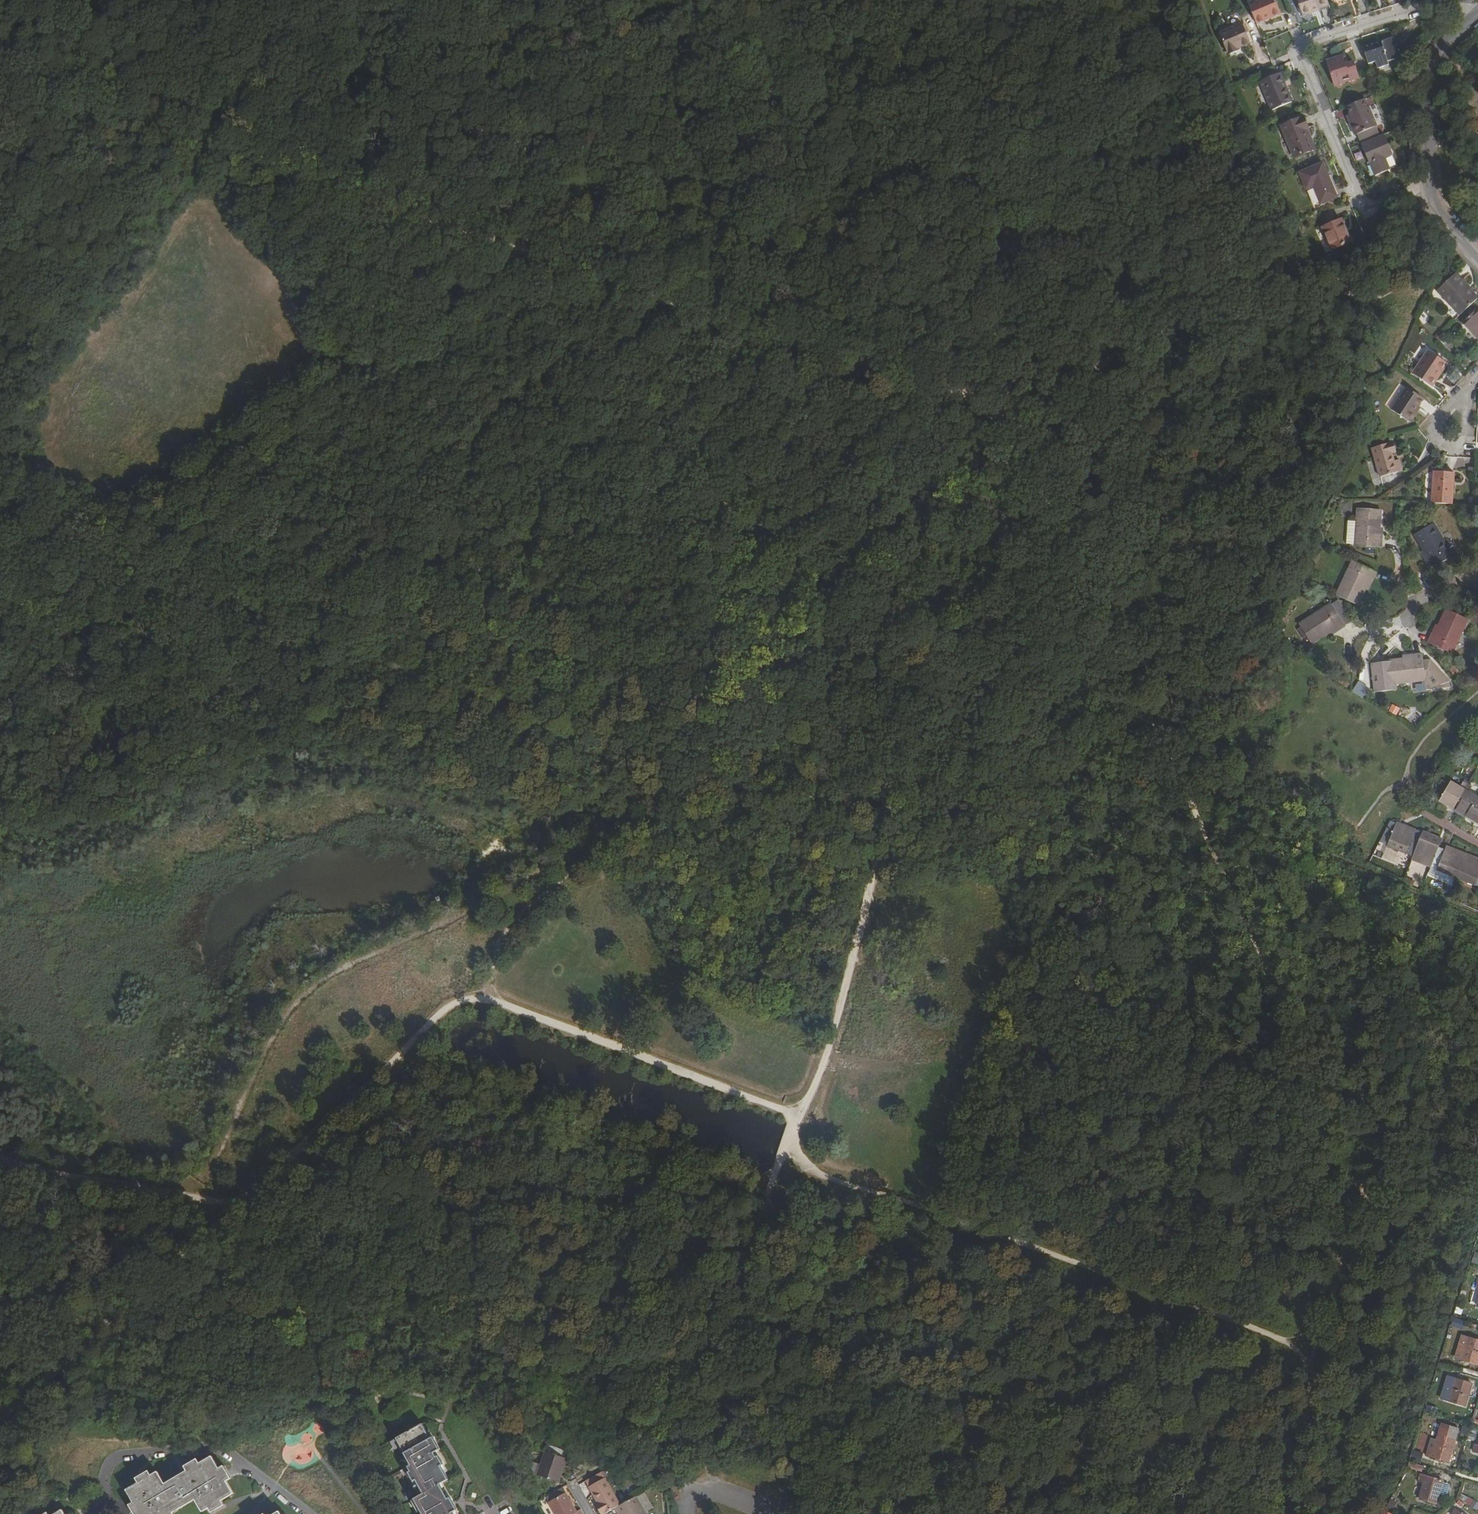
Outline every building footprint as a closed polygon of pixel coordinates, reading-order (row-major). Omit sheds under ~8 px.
[(1249,4),(1257,24),(1281,15),(1275,0),(1258,0),(1249,4)] [(1327,0),(1297,0),(1303,17),(1312,14),(1312,11),(1319,9),(1329,6),(1327,0)] [(1220,34),(1228,53),(1229,52),(1237,49),(1250,44),(1246,33),(1243,26),(1242,25),(1220,34)] [(1396,37),(1364,47),(1369,65),(1376,63),(1378,70),(1389,66),(1388,63),(1402,59),(1396,37)] [(1328,61),(1337,86),(1361,78),(1356,62),(1347,64),(1345,56),(1328,61)] [(1294,102),(1282,73),(1262,81),(1274,111),(1294,102)] [(1367,100),(1349,107),(1353,116),(1351,117),(1359,135),(1380,127),(1372,109),(1371,109),(1367,100)] [(1284,125),(1296,156),(1316,147),(1307,128),(1310,127),(1305,116),(1284,125)] [(1380,127),(1359,135),(1362,143),(1383,134),(1380,127)] [(1385,135),(1362,144),(1371,165),(1373,164),(1378,176),(1392,170),(1387,158),(1386,154),(1392,152),(1385,135)] [(1339,197),(1324,162),(1300,172),(1308,190),(1314,187),(1322,204),(1339,197)] [(1352,241),(1343,218),(1324,226),(1333,249),(1352,241)] [(1435,286),(1458,311),(1477,294),(1453,269),(1435,286)] [(1476,306),(1463,319),(1477,336),(1477,308),(1476,306)] [(1427,348),(1411,371),(1428,383),(1444,361),(1427,348)] [(1423,400),(1406,386),(1390,406),(1409,421),(1416,412),(1414,410),(1418,406),(1423,400)] [(1394,442),(1375,447),(1383,476),(1405,470),(1402,459),(1397,460),(1395,451),(1397,450),(1394,442)] [(1433,471),(1432,502),(1453,503),(1455,472),(1433,471)] [(1385,484),(1383,476),(1367,480),(1370,489),(1385,484)] [(1377,547),(1379,516),(1357,516),(1355,552),(1380,554),(1381,548),(1377,547)] [(1452,563),(1433,531),(1415,542),(1430,568),(1426,570),(1430,576),(1452,563)] [(1375,578),(1352,568),(1336,603),(1356,612),(1369,583),(1372,585),(1375,578)] [(1345,633),(1332,612),(1299,632),(1311,651),(1337,635),(1339,637),(1345,633)] [(1427,649),(1451,660),(1467,627),(1447,617),(1433,644),(1430,643),(1427,649)] [(1384,669),(1386,691),(1424,687),(1422,661),(1414,662),(1414,666),(1384,669)] [(1356,681),(1352,692),(1363,696),(1367,685),(1356,681)] [(1440,808),(1477,830),(1477,806),(1469,800),(1471,796),(1462,791),(1460,795),(1451,790),(1440,808)] [(1413,863),(1477,893),(1477,867),(1451,854),(1449,858),(1435,852),(1438,845),(1408,831),(1407,834),(1398,830),(1390,849),(1414,860),(1413,863)] [(1459,1355),(1477,1361),(1477,1337),(1471,1335),(1467,1350),(1461,1349),(1459,1355)] [(1477,1383),(1453,1375),(1450,1385),(1457,1387),(1453,1400),(1470,1405),(1477,1383)] [(457,1512),(449,1499),(446,1501),(438,1487),(441,1485),(447,1482),(439,1469),(443,1467),(438,1458),(435,1460),(432,1456),(435,1454),(438,1453),(430,1440),(427,1442),(419,1427),(393,1443),(408,1470),(406,1472),(408,1475),(406,1477),(411,1486),(413,1484),(420,1497),(412,1502),(419,1513),(454,1513),(457,1512)] [(1431,1448),(1429,1455),(1453,1462),(1460,1439),(1442,1434),(1438,1450),(1431,1448)] [(558,1477),(561,1478),(566,1463),(545,1456),(537,1480),(555,1485),(558,1477)] [(200,1501),(208,1513),(214,1509),(217,1513),(230,1507),(227,1502),(240,1495),(232,1482),(238,1479),(230,1466),(224,1469),(217,1457),(205,1464),(202,1459),(189,1467),(192,1471),(170,1484),(163,1472),(156,1476),(153,1472),(140,1479),(143,1484),(132,1491),(139,1503),(135,1506),(139,1513),(179,1513),(200,1501)] [(1409,1462),(1407,1467),(1421,1471),(1422,1466),(1409,1462)] [(1447,1481),(1424,1475),(1421,1483),(1427,1484),(1423,1499),(1441,1504),(1447,1481)] [(602,1513),(612,1513),(615,1512),(618,1511),(623,1508),(606,1480),(591,1490),(599,1505),(601,1508),(599,1510),(602,1513)] [(446,1501),(449,1499),(441,1485),(438,1487),(446,1501)] [(567,1495),(550,1505),(556,1513),(578,1513),(567,1495)] [(639,1499),(623,1508),(618,1511),(620,1513),(648,1513),(639,1499)]
